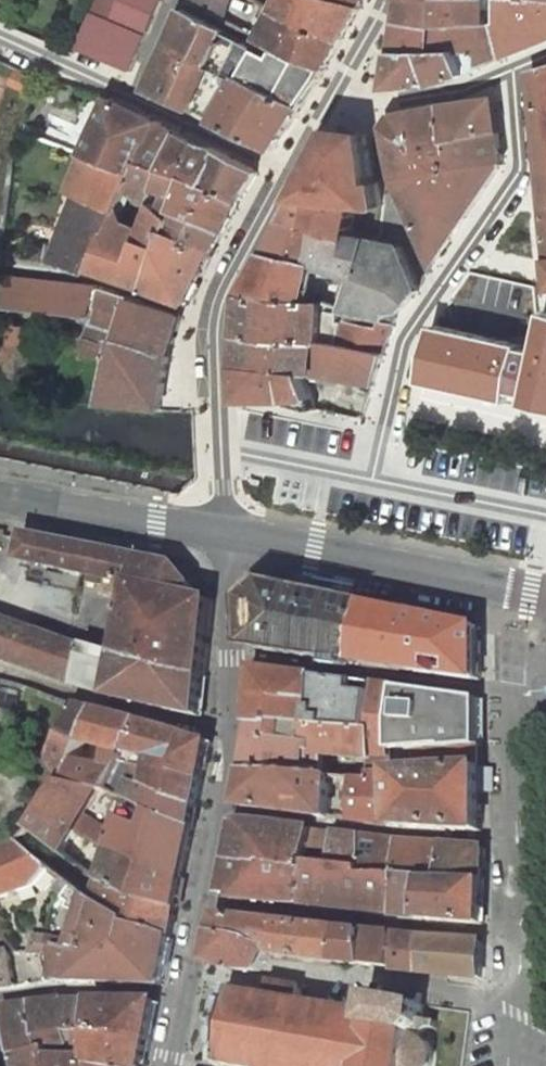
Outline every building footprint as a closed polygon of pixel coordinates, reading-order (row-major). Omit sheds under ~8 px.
[(77,48),(132,71),(147,35),(112,21),(108,19),(115,0),(98,0),(77,48)] [(108,19),(112,21),(114,17),(121,0),(115,0),(108,19)] [(114,17),(148,32),(162,0),(121,0),(114,17)] [(186,2),(224,21),(230,0),(186,0),(186,2)] [(276,9),(277,9),(344,37),(363,7),(345,0),(280,0),(276,9)] [(400,28),(490,24),(490,17),(490,0),(405,0),(400,28)] [(499,18),(499,24),(497,24),(503,57),(545,39),(545,0),(501,0),(499,18)] [(228,32),(184,9),(170,45),(213,64),(228,32)] [(277,9),(276,9),(275,12),(261,40),(278,48),(327,68),(344,37),(277,9)] [(490,24),(400,28),(397,51),(462,50),(469,74),(481,68),(503,57),(497,24),(490,24)] [(275,56),(228,32),(213,64),(240,76),(304,105),(314,91),(321,80),(327,69),(327,68),(278,48),(275,56)] [(213,64),(170,45),(149,90),(192,110),(193,109),(213,64)] [(462,50),(397,51),(391,87),(437,84),(457,78),(469,74),(462,50)] [(240,76),(213,64),(193,109),(217,121),(231,129),(275,149),(304,105),(240,76)] [(545,199),(545,69),(533,73),(545,199)] [(11,87),(31,93),(34,78),(14,73),(11,87)] [(159,121),(111,98),(86,154),(135,174),(141,160),(159,121)] [(496,98),(444,106),(450,141),(500,131),(496,98)] [(450,141),(444,106),(416,110),(394,116),(387,126),(396,177),(397,178),(407,177),(455,169),(450,141)] [(182,134),(159,121),(141,160),(167,169),(182,134)] [(72,136),(50,128),(46,139),(68,147),(72,136)] [(367,134),(334,130),(329,137),(297,197),(317,200),(314,227),(318,228),(332,230),(339,203),(358,205),(382,207),(379,182),(374,183),(367,134)] [(500,131),(450,141),(455,169),(504,161),(500,131)] [(198,144),(182,134),(167,169),(189,176),(209,185),(240,200),(258,172),(259,170),(254,166),(211,146),(198,144)] [(135,174),(86,154),(70,192),(81,196),(119,209),(129,188),(135,174)] [(135,174),(129,188),(154,205),(154,204),(174,219),(169,232),(213,253),(225,229),(177,210),(189,176),(167,169),(141,160),(135,174)] [(504,163),(504,161),(455,169),(407,177),(408,186),(400,187),(435,264),(504,163)] [(209,185),(189,176),(177,210),(225,229),(240,200),(209,185)] [(397,178),(400,187),(408,186),(407,177),(397,178)] [(81,196),(55,262),(92,271),(95,271),(112,228),(115,220),(119,209),(81,196)] [(317,200),(297,197),(284,221),(314,227),(317,200)] [(358,205),(339,203),(332,230),(350,235),(358,205)] [(112,228),(95,271),(112,275),(187,304),(188,302),(190,302),(200,283),(198,282),(213,253),(169,232),(174,219),(154,204),(154,205),(144,231),(141,239),(112,228)] [(115,220),(112,228),(141,239),(144,231),(115,220)] [(314,227),(284,221),(282,225),(268,252),(310,262),(318,228),(314,227)] [(332,230),(318,228),(310,262),(315,263),(336,270),(342,272),(358,277),(369,239),(350,235),(332,230)] [(400,247),(369,239),(358,277),(354,287),(346,310),(385,317),(384,321),(396,323),(401,310),(404,310),(420,290),(400,247)] [(48,246),(31,243),(28,256),(45,260),(48,246)] [(310,262),(268,252),(244,294),(306,300),(315,263),(310,262)] [(0,275),(0,307),(19,309),(93,317),(86,337),(118,347),(122,338),(170,354),(183,315),(100,285),(0,275)] [(354,287),(343,284),(335,306),(346,310),(354,287)] [(306,300),(244,294),(241,335),(316,340),(320,341),(386,353),(389,343),(379,342),(383,329),(344,322),(338,320),(341,313),(324,308),(324,302),(306,300)] [(17,325),(19,309),(0,307),(0,322),(17,325)] [(437,328),(425,384),(545,410),(545,313),(538,349),(437,328)] [(382,322),(345,316),(344,322),(383,329),(379,342),(389,343),(396,323),(384,321),(382,320),(382,322)] [(0,322),(0,368),(7,370),(17,325),(0,322)] [(17,325),(7,370),(30,379),(40,329),(17,325)] [(86,337),(68,333),(67,341),(84,344),(86,337)] [(316,340),(241,335),(237,364),(237,365),(305,372),(306,375),(312,375),(339,379),(374,385),(386,353),(320,341),(316,340)] [(84,344),(82,351),(114,362),(111,371),(111,375),(170,354),(122,338),(118,347),(86,337),(84,344)] [(237,365),(239,400),(282,400),(282,404),(288,405),(289,400),(295,399),(294,406),(311,409),(316,409),(306,375),(305,372),(237,365)] [(94,549),(28,536),(23,560),(88,574),(94,549)] [(178,566),(94,549),(88,574),(89,575),(103,577),(134,585),(134,583),(194,597),(194,595),(194,584),(178,566)] [(103,577),(89,575),(88,581),(101,584),(103,577)] [(134,583),(134,585),(128,617),(126,625),(120,654),(120,655),(205,678),(209,644),(213,604),(214,600),(194,595),(194,597),(134,583)] [(269,584),(249,602),(251,648),(401,670),(481,680),(481,627),(465,624),(425,616),(416,614),(348,600),(281,586),(269,584)] [(128,617),(119,615),(117,623),(126,625),(128,617)] [(0,618),(0,656),(76,684),(86,649),(84,648),(0,618)] [(84,648),(86,649),(76,684),(112,697),(202,717),(206,679),(205,678),(120,655),(120,654),(85,644),(84,648)] [(287,671),(255,668),(254,684),(252,725),(258,725),(287,724),(308,726),(371,730),(376,685),(294,675),(291,673),(289,671),(287,671)] [(287,724),(258,725),(254,747),(249,773),(327,776),(328,756),(371,759),(372,773),(395,773),(393,751),(392,722),(398,688),(376,685),(371,730),(308,726),(307,740),(286,738),(287,724)] [(481,699),(398,688),(392,722),(393,751),(395,773),(410,772),(408,750),(482,744),(481,725),(481,699)] [(74,703),(48,758),(48,759),(63,782),(84,741),(98,711),(74,703)] [(140,721),(98,711),(84,741),(106,747),(129,753),(140,721)] [(212,742),(140,721),(129,753),(125,762),(152,769),(204,781),(208,762),(212,742)] [(372,779),(355,778),(354,797),(354,802),(352,821),(398,827),(483,831),(482,808),(482,764),(482,744),(408,750),(410,772),(395,773),(372,773),(372,779)] [(204,781),(152,769),(148,787),(172,798),(193,805),(199,805),(201,793),(204,781)] [(327,776),(249,773),(247,781),(241,807),(331,818),(333,777),(327,776)] [(63,783),(40,817),(75,833),(105,847),(111,831),(84,818),(99,793),(102,794),(105,794),(108,790),(112,791),(112,790),(105,789),(104,791),(101,791),(63,783)] [(136,783),(129,800),(131,801),(168,818),(194,828),(197,816),(199,805),(193,805),(172,798),(148,787),(147,787),(136,783)] [(113,791),(110,797),(119,801),(122,796),(113,791)] [(119,801),(113,816),(123,820),(124,819),(126,820),(131,801),(129,800),(129,799),(122,796),(119,801)] [(148,865),(183,877),(189,853),(194,828),(168,818),(131,801),(126,820),(124,819),(123,820),(114,850),(148,865)] [(40,817),(31,830),(62,854),(75,833),(40,817)] [(242,825),(238,824),(234,843),(230,862),(307,871),(309,861),(310,849),(313,829),(243,821),(242,825)] [(336,833),(313,829),(310,849),(334,853),(336,833)] [(362,837),(336,833),(334,853),(333,864),(364,868),(362,837)] [(383,839),(362,837),(364,868),(364,876),(397,876),(397,841),(383,839)] [(0,851),(0,898),(36,887),(53,868),(20,841),(0,851)] [(444,845),(397,841),(397,876),(393,914),(393,916),(407,917),(421,919),(425,878),(442,879),(444,845)] [(486,848),(444,845),(442,879),(485,880),(486,866),(486,848)] [(139,899),(177,908),(180,893),(183,877),(148,865),(114,850),(105,881),(101,879),(101,880),(104,882),(120,888),(139,899)] [(333,864),(309,861),(307,871),(309,871),(303,904),(321,906),(348,909),(393,914),(397,876),(364,876),(364,868),(333,864)] [(307,871),(230,862),(227,878),(223,894),(234,896),(234,900),(303,904),(309,871),(307,871)] [(74,884),(64,876),(55,890),(65,897),(74,884)] [(442,879),(425,878),(421,919),(428,919),(484,924),(484,902),(485,880),(442,879)] [(101,881),(95,899),(118,912),(133,918),(131,926),(172,937),(174,923),(177,908),(139,899),(120,888),(104,882),(101,880),(101,881)] [(70,968),(54,967),(53,979),(68,983),(118,983),(161,985),(167,961),(172,937),(131,926),(133,918),(118,912),(95,899),(90,896),(74,884),(65,897),(72,901),(69,908),(84,914),(72,949),(71,951),(70,968)] [(271,921),(219,915),(217,924),(215,933),(243,938),(271,948),(271,954),(287,956),(285,922),(271,921)] [(342,929),(285,922),(287,956),(290,956),(337,963),(342,929)] [(366,931),(342,929),(337,963),(347,963),(366,966),(365,932),(366,931)] [(379,934),(365,932),(366,966),(370,966),(393,968),(395,935),(379,934)] [(243,938),(215,933),(212,949),(209,962),(235,968),(234,971),(236,972),(237,969),(261,971),(271,954),(271,948),(243,938)] [(396,935),(395,935),(393,968),(418,971),(420,938),(407,936),(396,935)] [(450,940),(420,938),(418,971),(435,973),(481,978),(483,942),(450,940)] [(34,939),(30,954),(40,954),(39,953),(45,953),(48,943),(34,939)] [(72,949),(55,945),(54,967),(70,968),(71,951),(72,949)] [(15,987),(9,951),(0,951),(0,988),(15,987)] [(422,1036),(431,1028),(437,1029),(438,1022),(424,1020),(426,1005),(422,1005),(424,994),(416,993),(414,1003),(382,997),(384,987),(377,985),(375,996),(372,995),(370,1011),(302,1001),(304,989),(307,988),(306,985),(303,985),(274,980),(271,978),(269,982),(271,983),(270,995),(235,990),(232,986),(229,988),(231,992),(229,1005),(223,1004),(222,1009),(226,1009),(225,1016),(227,1021),(225,1032),(221,1035),(220,1042),(216,1041),(215,1045),(221,1046),(218,1061),(215,1063),(217,1065),(221,1064),(233,1065),(433,1065),(435,1058),(434,1051),(430,1043),(422,1036)] [(65,1000),(33,1004),(46,1036),(68,1033),(86,1034),(95,1034),(151,1039),(154,1023),(158,1002),(65,1002),(65,1000)] [(3,1009),(18,1058),(20,1065),(52,1065),(51,1059),(52,1059),(51,1050),(51,1047),(46,1036),(33,1004),(3,1009)] [(68,1033),(46,1036),(51,1047),(51,1050),(57,1049),(72,1046),(71,1042),(84,1042),(86,1034),(68,1033)] [(51,1059),(52,1065),(91,1065),(98,1065),(145,1065),(147,1055),(151,1039),(95,1034),(91,1060),(58,1059),(52,1059),(51,1059)]
